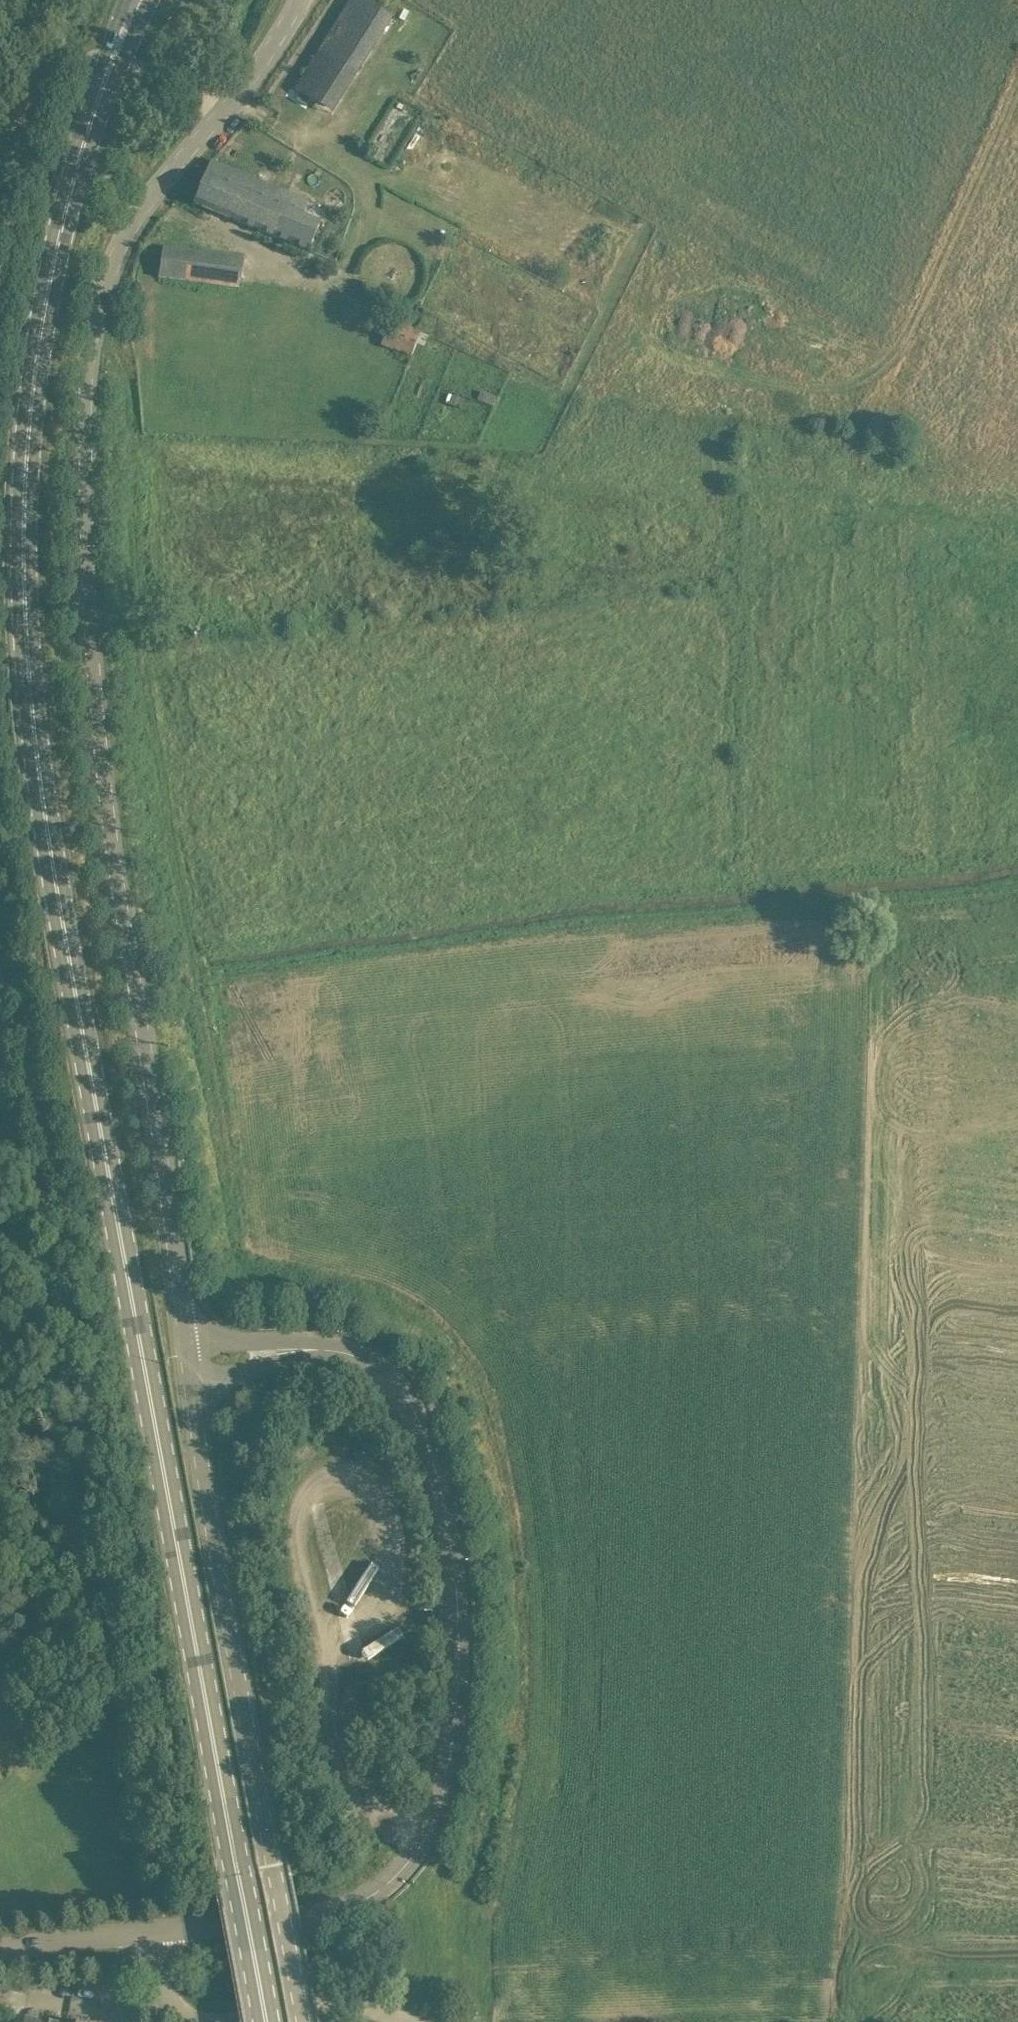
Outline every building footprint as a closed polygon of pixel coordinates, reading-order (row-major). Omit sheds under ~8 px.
[(338,113),(397,16),(370,0),(349,0),(296,88),(338,113)] [(374,147),(394,156),(415,109),(395,100),(374,147)] [(309,201),(212,161),(194,204),(311,251),(323,222),(304,214),(309,201)] [(159,277),(179,280),(238,289),(244,259),(163,247),(159,277)] [(385,345),(414,356),(423,332),(394,321),(385,345)]
